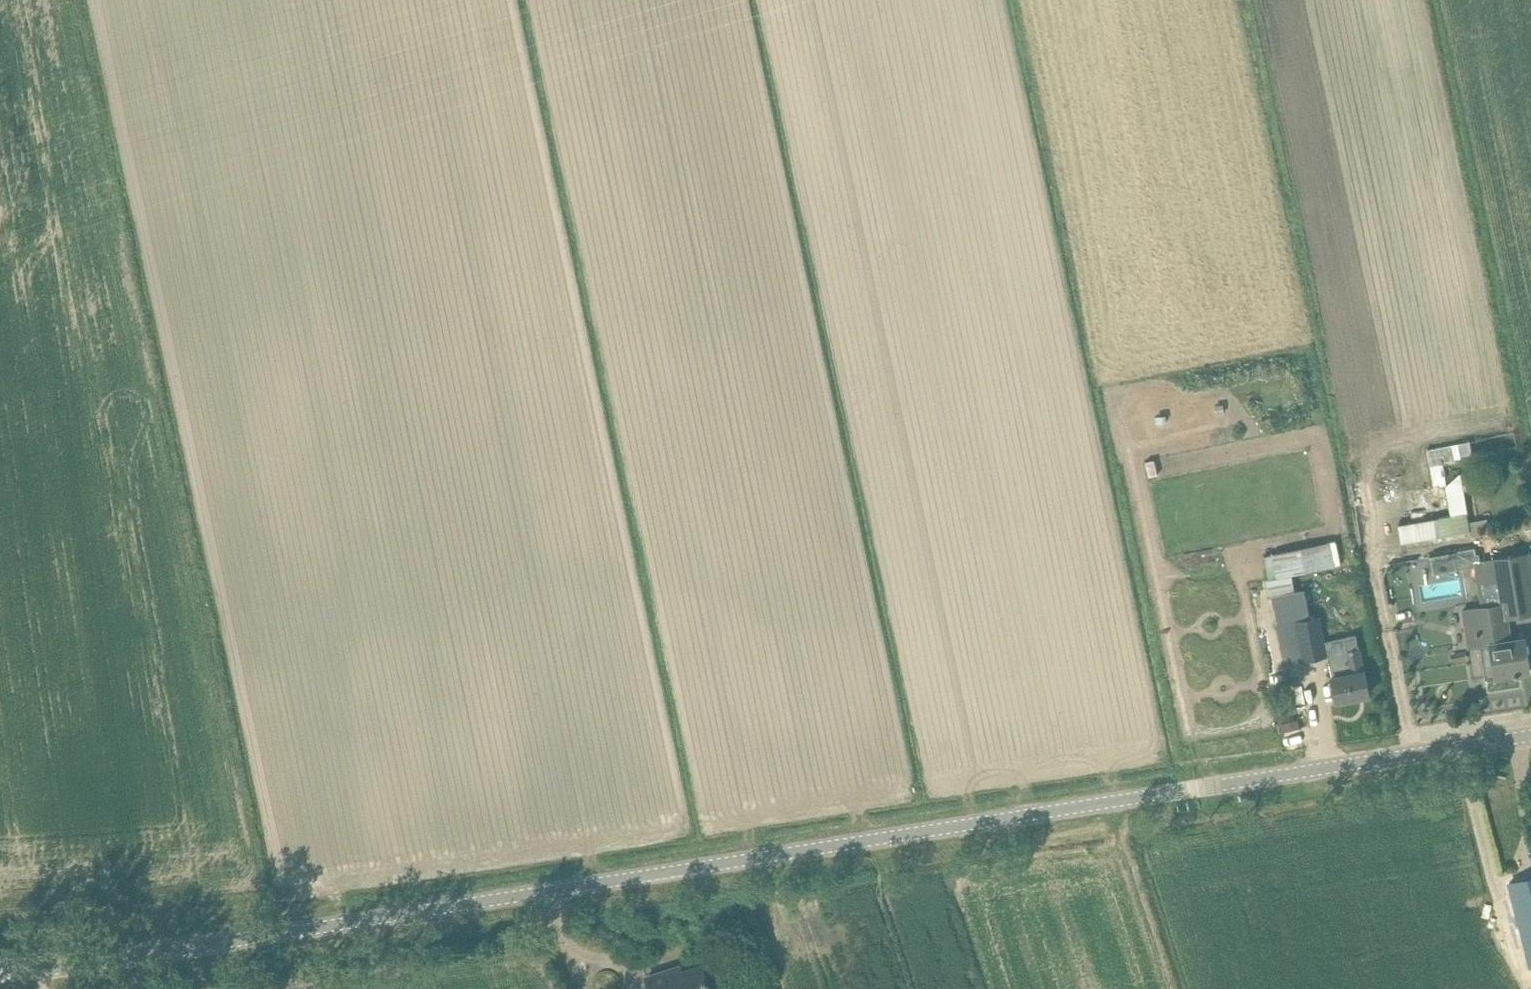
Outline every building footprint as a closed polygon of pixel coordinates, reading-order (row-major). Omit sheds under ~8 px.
[(1434,519),(1399,525),(1401,543),(1437,537),(1434,519)] [(1336,540),(1326,542),(1331,566),(1341,564),(1336,540)] [(1476,561),(1483,606),(1462,610),(1468,647),(1491,643),(1496,676),(1497,676),(1497,681),(1515,678),(1515,675),(1518,674),(1518,672),(1529,670),(1529,671),(1530,671),(1526,651),(1524,637),(1523,637),(1523,638),(1510,640),(1506,617),(1530,613),(1530,552),(1476,561)] [(1269,579),(1278,577),(1273,554),(1264,556),(1269,579)] [(1310,618),(1277,625),(1281,644),(1285,663),(1328,654),(1333,677),(1332,677),(1337,701),(1369,694),(1365,675),(1364,670),(1359,648),(1356,634),(1345,636),(1324,640),(1319,616),(1310,618)] [(1278,723),(1280,732),(1300,728),(1298,719),(1278,723)] [(1518,889),(1522,916),(1530,914),(1530,919),(1530,887),(1518,889)] [(647,976),(651,988),(710,988),(702,965),(667,976),(665,970),(647,976)]
